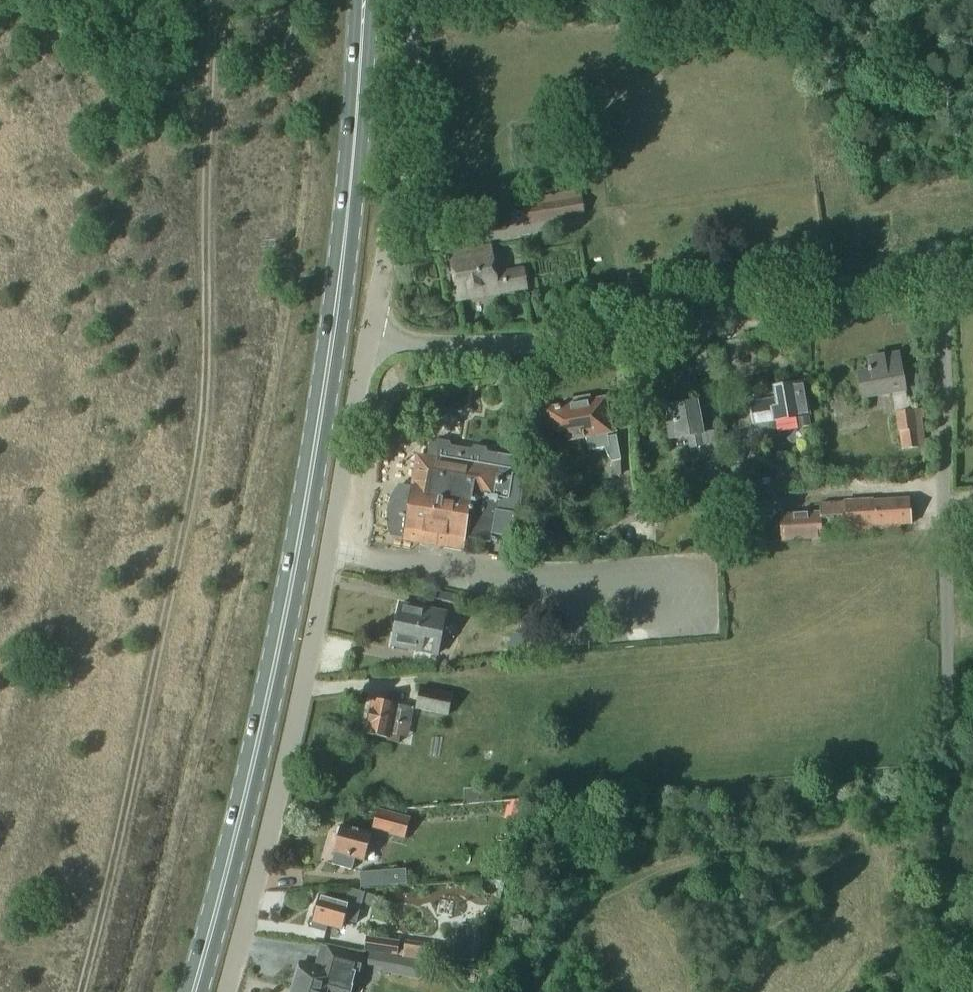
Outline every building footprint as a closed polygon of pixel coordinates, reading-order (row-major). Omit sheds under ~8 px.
[(571,139),(570,128),(558,129),(560,141),(571,139)] [(585,215),(582,192),(528,200),(532,224),(585,215)] [(524,268),(494,273),(490,248),(451,255),(452,263),(451,263),(456,293),(457,293),(458,300),(527,288),(524,268)] [(858,375),(863,401),(906,394),(898,354),(868,360),(871,373),(858,375)] [(775,425),(775,424),(797,420),(798,429),(810,427),(803,384),(800,385),(799,377),(788,379),(789,386),(775,389),(777,401),(752,405),(756,428),(775,425)] [(566,409),(547,412),(551,435),(566,432),(568,442),(585,439),(587,451),(604,449),(611,464),(623,462),(617,435),(609,437),(607,425),(617,423),(614,406),(606,408),(605,400),(584,404),(583,398),(565,402),(566,409)] [(686,439),(689,451),(704,448),(702,436),(703,436),(697,402),(671,407),(674,423),(666,425),(669,441),(675,440),(676,441),(686,439)] [(914,411),(895,413),(898,437),(917,435),(914,411)] [(721,430),(706,433),(713,474),(728,471),(721,430)] [(388,512),(388,520),(388,524),(390,533),(391,536),(404,538),(404,541),(442,548),(442,547),(463,550),(465,539),(490,543),(492,535),(499,536),(517,539),(520,518),(518,518),(525,472),(513,457),(499,455),(488,453),(486,449),(474,446),(471,450),(451,447),(450,442),(437,440),(434,444),(429,443),(427,459),(418,457),(412,488),(399,486),(398,495),(394,495),(391,500),(389,508),(388,512)] [(796,487),(794,474),(777,476),(779,490),(796,487)] [(401,603),(392,647),(439,656),(447,613),(401,603)] [(395,693),(389,716),(428,726),(452,724),(450,701),(462,700),(460,675),(416,678),(415,684),(431,688),(432,702),(395,693)] [(507,806),(504,819),(516,823),(521,803),(511,800),(510,807),(507,806)] [(335,853),(332,865),(352,871),(355,859),(365,862),(369,846),(377,848),(380,833),(405,839),(411,819),(377,810),(372,830),(340,823),(335,848),(333,852),(335,853)] [(360,873),(361,888),(407,885),(406,870),(360,873)] [(349,891),(346,903),(325,898),(324,904),(319,903),(318,906),(315,909),(313,914),(315,916),(314,921),(312,929),(327,932),(329,924),(344,928),(346,921),(356,923),(364,895),(349,891)] [(458,927),(454,959),(471,962),(475,929),(458,927)] [(400,942),(367,937),(364,952),(385,955),(398,957),(400,942)] [(403,958),(403,959),(408,959),(428,962),(429,955),(430,945),(406,941),(403,958)] [(315,967),(302,963),(301,966),(298,965),(296,975),(298,976),(295,987),(314,991),(348,991),(346,991),(350,976),(362,979),(367,960),(321,947),(315,967)] [(383,969),(382,972),(404,977),(408,959),(403,959),(403,958),(398,957),(385,955),(383,969)]
